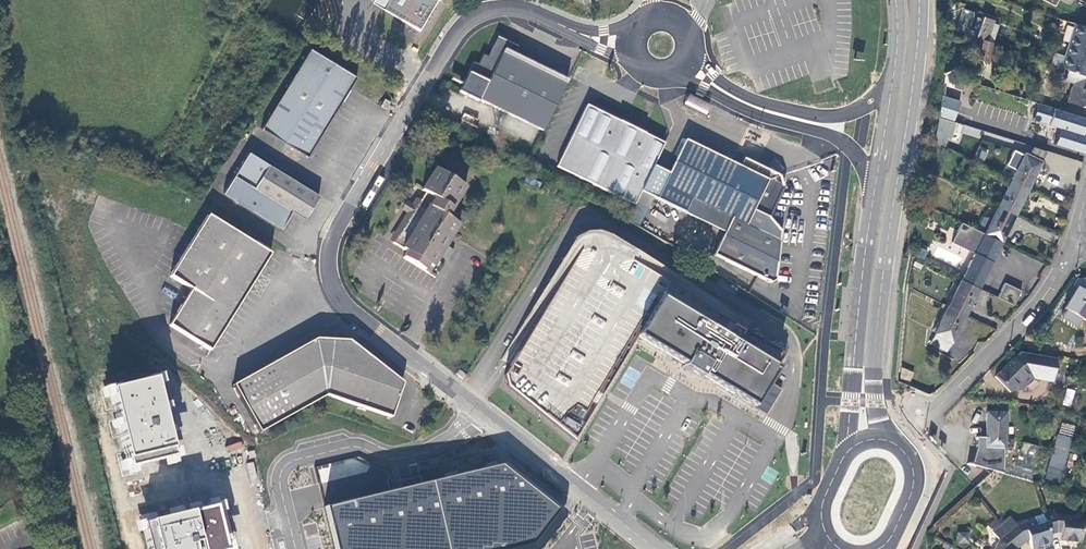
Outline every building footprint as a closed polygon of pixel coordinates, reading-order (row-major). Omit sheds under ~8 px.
[(420,30),(421,27),(436,0),(373,0),(371,5),(380,11),(418,32),(420,30)] [(991,20),(982,17),(976,37),(985,40),(990,23),(991,20)] [(996,25),(990,23),(985,40),(991,42),(996,25)] [(1073,24),(1066,45),(1085,52),(1085,28),(1073,24)] [(473,63),(459,92),(480,102),(481,100),(545,132),(568,81),(514,54),(518,46),(510,43),(503,39),(498,37),(488,56),(484,54),(478,66),(473,63)] [(976,37),(968,64),(974,65),(976,58),(986,61),(991,42),(985,40),(976,37)] [(1066,45),(1060,65),(1085,74),(1085,52),(1066,45)] [(311,48),(284,92),(283,94),(261,130),(308,157),(326,127),(347,93),(351,85),(355,78),(356,77),(357,76),(351,73),(311,48)] [(1035,61),(1029,77),(1037,80),(1043,64),(1035,61)] [(1066,69),(1063,79),(1072,82),(1066,101),(1085,108),(1085,75),(1066,69)] [(965,74),(946,72),(944,87),(963,90),(965,74)] [(954,122),(960,101),(940,95),(937,116),(954,122)] [(385,98),(379,106),(386,110),(391,103),(385,98)] [(1039,99),(1032,118),(1061,129),(1056,142),(1082,151),(1085,141),(1085,136),(1081,134),(1085,121),(1085,117),(1039,99)] [(557,166),(635,205),(636,203),(640,194),(654,165),(665,142),(644,132),(640,130),(588,104),(557,166)] [(669,173),(654,165),(640,194),(685,215),(726,232),(714,257),(771,285),(775,284),(782,231),(769,218),(783,188),(781,182),(779,176),(744,159),(740,167),(685,140),(669,173)] [(1044,152),(1031,148),(1027,155),(1040,162),(1044,152)] [(292,209),(304,217),(317,195),(248,152),(241,162),(229,154),(221,167),(233,174),(224,189),(282,226),(292,209)] [(1023,153),(1010,179),(1027,188),(1040,162),(1027,155),(1023,153)] [(467,188),(437,169),(424,189),(426,192),(421,201),(419,201),(393,244),(409,254),(405,260),(429,274),(440,256),(448,261),(455,251),(446,246),(459,225),(454,221),(460,212),(454,209),(467,188)] [(1027,188),(1010,179),(997,206),(1013,214),(1027,188)] [(1013,214),(997,206),(990,220),(983,233),(1000,242),(1013,214)] [(198,232),(171,277),(191,290),(170,325),(210,350),(254,279),(269,255),(208,217),(198,232)] [(983,217),(976,230),(983,233),(990,220),(983,217)] [(950,242),(973,253),(960,280),(977,288),(1000,242),(983,233),(976,230),(960,222),(950,242)] [(504,373),(507,385),(575,440),(610,381),(636,336),(679,362),(690,369),(730,392),(754,406),(785,352),(736,323),(710,308),(664,281),(610,248),(580,250),(504,373)] [(963,315),(977,288),(960,280),(946,307),(963,315)] [(1003,283),(995,297),(1012,306),(1019,291),(1003,283)] [(1075,288),(1063,308),(1064,308),(1060,315),(1061,319),(1076,327),(1081,318),(1085,320),(1085,318),(1085,294),(1075,288)] [(928,343),(945,352),(963,315),(946,307),(928,343)] [(325,395),(389,417),(402,381),(348,340),(315,339),(234,384),(259,431),(325,395)] [(1018,353),(994,377),(1009,392),(1027,374),(1034,381),(1049,366),(1050,358),(1018,353)] [(461,368),(456,375),(464,380),(468,373),(461,368)] [(911,381),(913,371),(901,368),(899,378),(911,381)] [(158,377),(111,390),(129,462),(176,452),(158,377)] [(1066,388),(1063,405),(1071,407),(1075,390),(1066,388)] [(1042,400),(1018,397),(1017,404),(1041,407),(1042,400)] [(1005,414),(986,413),(985,438),(976,437),(975,455),(974,454),(970,465),(1002,474),(1005,414)] [(1059,433),(1073,436),(1075,425),(1062,422),(1059,433)] [(1070,439),(1058,435),(1049,465),(1061,469),(1070,439)] [(1037,447),(1021,443),(1015,467),(1030,471),(1037,447)] [(505,463),(416,484),(388,491),(328,505),(341,548),(494,548),(528,541),(537,539),(560,506),(505,463)] [(157,548),(223,548),(234,546),(223,503),(150,521),(157,548)] [(1054,514),(1043,517),(1044,523),(1048,535),(1055,533),(1059,534),(1058,542),(1080,544),(1082,524),(1072,522),(1072,518),(1055,515),(1054,514)] [(1009,518),(992,532),(995,536),(1013,523),(1009,518)] [(1014,525),(1006,532),(1018,548),(1024,544),(1028,542),(1031,548),(1050,543),(1048,535),(1044,523),(1035,525),(1034,521),(1016,526),(1014,525)] [(957,542),(969,543),(969,532),(957,532),(957,542)] [(1018,548),(1006,532),(997,539),(998,540),(994,548),(1017,548),(1018,548)]
